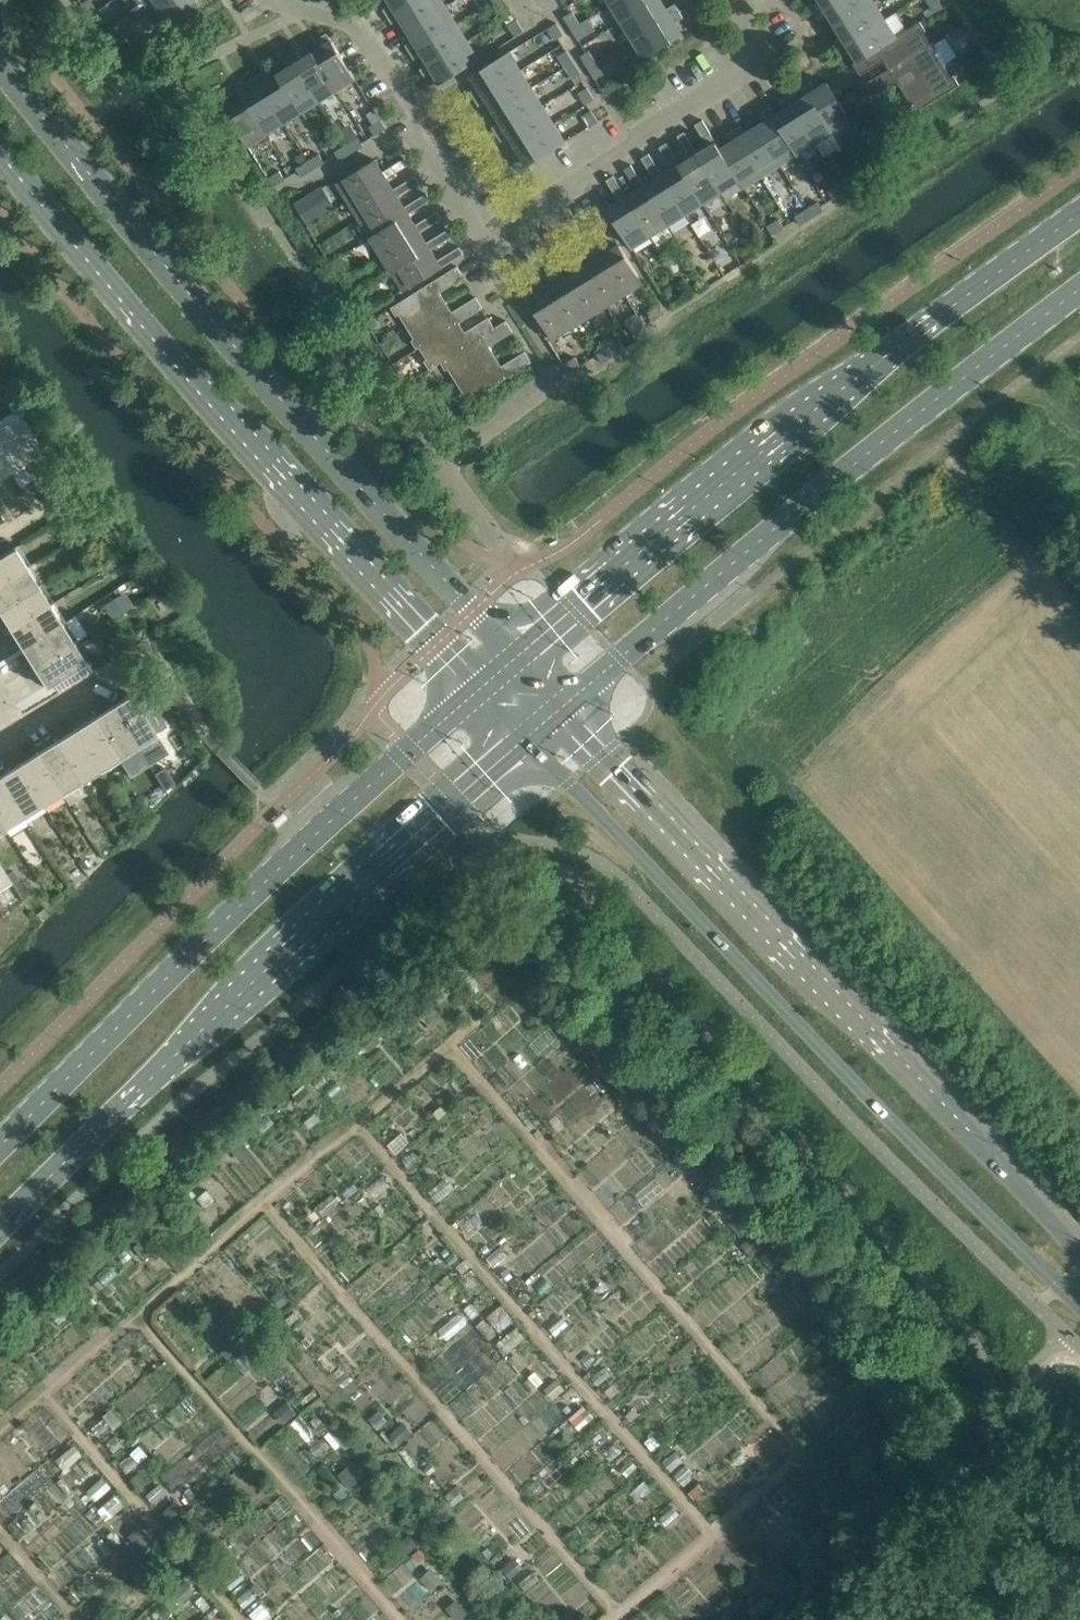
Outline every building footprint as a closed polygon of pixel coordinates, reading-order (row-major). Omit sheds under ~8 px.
[(95,9),(89,0),(85,0),(80,3),(87,15),(95,9)] [(131,11),(144,3),(149,0),(124,0),(131,11)] [(144,3),(156,23),(157,22),(165,36),(206,19),(195,0),(149,0),(144,3)] [(388,15),(412,0),(389,0),(392,4),(384,9),(388,15)] [(442,0),(412,0),(388,15),(392,22),(400,17),(407,28),(445,4),(442,0)] [(505,0),(493,0),(500,11),(509,6),(505,0)] [(611,3),(622,21),(655,0),(616,0),(611,3)] [(633,39),(678,10),(674,4),(667,8),(662,0),(655,0),(622,21),(633,39)] [(817,11),(835,0),(821,0),(813,5),(817,11)] [(874,0),(835,0),(817,11),(821,18),(829,13),(836,24),(874,0)] [(835,40),(839,47),(885,18),(874,0),(836,24),(843,35),(835,40)] [(445,4),(407,28),(414,40),(406,44),(410,51),(456,22),(445,4)] [(94,27),(97,25),(103,21),(101,19),(96,10),(95,9),(87,15),(94,27)] [(683,17),(678,10),(633,39),(644,57),(682,33),(675,21),(683,17)] [(564,16),(571,28),(580,22),(572,11),(564,16)] [(885,18),(839,47),(843,53),(851,48),(858,60),(907,29),(896,11),(885,18)] [(512,13),(505,18),(508,24),(515,19),(512,13)] [(580,22),(571,28),(578,39),(587,34),(595,29),(588,17),(580,22)] [(524,30),(517,18),(515,19),(508,24),(516,36),(524,30)] [(884,59),(890,68),(929,44),(922,32),(925,30),(920,21),(907,29),(858,60),(854,62),(861,73),(884,59)] [(422,53),(429,64),(467,40),(456,22),(410,51),(414,57),(422,53)] [(556,22),(548,27),(555,39),(564,34),(556,22)] [(105,37),(112,49),(121,44),(114,32),(105,37)] [(337,89),(356,78),(332,39),(327,32),(320,36),(324,44),(313,51),(337,89)] [(890,68),(867,83),(874,94),(897,79),(903,89),(943,64),(942,63),(956,54),(945,36),(933,43),(932,42),(929,44),(890,68)] [(467,40),(429,64),(421,69),(425,75),(433,70),(441,82),(479,59),(467,40)] [(574,62),(566,49),(558,55),(565,67),(574,62)] [(319,100),(337,89),(313,51),(302,58),(297,50),(291,54),(319,100)] [(580,55),(588,67),(596,61),(589,50),(580,55)] [(471,91),(475,98),(521,69),(510,51),(471,74),(479,86),(471,91)] [(289,66),(278,73),(301,111),(319,100),(291,54),(284,58),(289,66)] [(588,67),(595,78),(604,73),(596,61),(588,67)] [(574,62),(565,67),(572,78),(581,73),(574,62)] [(886,113),(893,124),(959,84),(953,75),(950,77),(943,64),(903,89),(909,98),(886,113)] [(487,99),(494,111),(532,87),(521,69),(475,98),(479,104),(487,99)] [(261,72),(255,76),(284,122),(301,111),(278,73),(266,80),(261,72)] [(284,122),(255,76),(249,80),(253,88),(243,95),(266,133),(284,122)] [(815,89),(810,81),(803,86),(808,93),(832,131),(851,119),(827,82),(815,89)] [(578,92),(585,104),(594,98),(587,86),(578,92)] [(236,99),(223,107),(247,145),(266,133),(243,95),(238,87),(231,92),(236,99)] [(493,127),(497,133),(543,105),(532,87),(494,111),(501,122),(493,127)] [(815,142),(832,131),(808,93),(798,100),(793,92),(786,96),(815,142)] [(774,115),(797,153),(815,142),(786,96),(780,100),(785,108),(774,115)] [(543,105),(497,133),(501,140),(509,135),(516,146),(554,123),(543,105)] [(779,164),(797,153),(774,115),(769,107),(762,111),(767,119),(756,126),(779,164)] [(582,115),(589,126),(590,126),(598,121),(591,109),(582,115)] [(375,135),(386,128),(387,128),(381,119),(370,126),(375,135)] [(721,190),(738,180),(720,148),(716,142),(702,119),(695,124),(708,146),(698,152),(721,190)] [(523,157),(515,162),(520,169),(528,164),(566,141),(554,123),(516,146),(523,157)] [(733,129),(762,175),(779,164),(756,126),(745,133),(740,125),(733,129)] [(743,187),(762,175),(733,129),(727,133),(732,141),(720,148),(738,180),(743,187)] [(698,152),(684,131),(677,135),(691,157),(680,164),(703,201),(721,190),(698,152)] [(358,136),(346,144),(352,152),(364,145),(358,136)] [(686,212),(703,201),(680,164),(666,142),(659,146),(673,168),(662,175),(686,212)] [(352,152),(346,144),(335,151),(340,160),(352,152)] [(880,150),(868,157),(874,166),(886,158),(880,150)] [(319,153),(307,161),(313,169),(325,162),(319,153)] [(686,212),(662,175),(649,153),(642,157),(655,179),(645,185),(668,223),(686,212)] [(348,202),(386,178),(408,164),(404,157),(382,171),(374,159),(336,183),(348,202)] [(313,169),(307,161),(296,168),(301,176),(313,169)] [(650,235),(668,223),(645,185),(631,164),(624,168),(637,190),(627,196),(650,235)] [(280,170),(268,178),(273,186),(285,179),(280,170)] [(393,188),(386,178),(348,202),(359,219),(398,195),(419,182),(415,175),(393,188)] [(631,246),(650,235),(627,196),(613,175),(606,179),(620,201),(608,208),(631,246)] [(851,176),(840,183),(845,191),(857,184),(851,176)] [(833,199),(845,191),(840,183),(828,190),(833,199)] [(321,186),(294,203),(308,225),(335,208),(321,186)] [(404,206),(398,195),(359,219),(371,237),(409,213),(430,200),(426,193),(404,206)] [(818,201),(807,208),(812,217),(824,210),(818,201)] [(800,224),(812,217),(807,208),(795,216),(800,224)] [(415,224),(409,213),(371,237),(382,255),(420,231),(441,217),(437,210),(415,224)] [(779,218),(767,226),(772,234),(784,227),(779,218)] [(427,241),(420,231),(382,255),(393,272),(431,248),(452,235),(448,228),(427,241)] [(602,243),(596,247),(624,293),(643,282),(619,244),(607,251),(602,243)] [(438,259),(431,248),(393,272),(404,290),(441,267),(464,253),(459,245),(438,259)] [(624,293),(596,247),(589,251),(594,259),(583,266),(606,304),(624,293)] [(589,315),(606,304),(583,266),(578,258),(571,262),(576,270),(566,277),(589,315)] [(457,265),(391,306),(396,315),(399,313),(407,325),(446,301),(440,291),(464,276),(457,265)] [(566,277),(561,269),(554,273),(559,281),(547,288),(571,326),(589,315),(566,277)] [(552,338),(571,326),(547,288),(536,295),(531,288),(524,292),(552,338)] [(446,301),(407,325),(414,337),(411,339),(417,348),(420,346),(459,321),(483,307),(476,296),(452,310),(446,301)] [(665,313),(659,305),(648,312),(653,321),(665,313)] [(625,321),(638,341),(649,333),(637,313),(625,321)] [(465,330),(459,321),(420,346),(427,358),(424,360),(429,367),(440,360),(495,326),(488,316),(465,330)] [(448,366),(455,378),(495,354),(489,344),(512,330),(506,319),(495,326),(440,360),(445,368),(448,366)] [(621,340),(608,348),(613,356),(626,348),(621,340)] [(603,363),(613,356),(608,348),(597,354),(603,363)] [(460,392),(466,402),(532,361),(524,349),(501,364),(495,354),(455,378),(463,391),(460,392)] [(575,356),(563,364),(569,372),(581,365),(575,356)] [(44,452),(17,409),(0,419),(0,425),(24,464),(44,452)] [(5,476),(24,464),(0,425),(0,467),(5,476)] [(0,555),(0,583),(30,564),(17,545),(0,555)] [(131,553),(128,555),(115,564),(119,570),(126,571),(135,565),(137,564),(131,553)] [(42,583),(30,564),(0,583),(0,609),(42,583)] [(8,630),(53,602),(42,583),(0,609),(0,617),(8,630)] [(113,599),(103,605),(111,618),(121,612),(113,599)] [(8,630),(20,649),(65,621),(53,602),(8,630)] [(32,668),(77,640),(65,621),(20,649),(32,668)] [(89,659),(77,640),(32,668),(44,688),(89,659)] [(131,692),(111,704),(139,749),(158,737),(156,733),(167,726),(151,700),(140,707),(136,701),(131,692)] [(120,760),(139,749),(111,704),(92,716),(120,760)] [(92,716),(73,728),(101,772),(120,760),(92,716)] [(73,728),(54,740),(82,784),(101,772),(73,728)] [(54,740),(36,751),(63,796),(82,784),(54,740)] [(36,751),(17,763),(44,807),(63,796),(36,751)] [(0,773),(0,778),(26,819),(44,807),(17,763),(0,773)] [(165,766),(155,773),(165,790),(176,783),(165,766)] [(0,778),(0,820),(7,831),(26,819),(0,778)] [(0,864),(0,890),(11,882),(0,864)] [(554,994),(540,1005),(550,1017),(563,1005),(554,994)] [(626,1067),(618,1057),(604,1068),(612,1078),(626,1067)] [(306,1085),(293,1096),(302,1107),(315,1096),(306,1085)] [(643,1089),(630,1100),(639,1110),(651,1099),(643,1089)] [(229,1148),(237,1158),(248,1148),(240,1138),(229,1148)] [(721,1205),(731,1216),(741,1207),(732,1196),(721,1205)] [(133,1246),(142,1256),(152,1247),(143,1237),(133,1246)] [(787,1264),(776,1273),(785,1283),(795,1274),(787,1264)] [(803,1281),(795,1288),(804,1299),(812,1292),(803,1281)] [(287,1301),(278,1290),(270,1297),(279,1308),(287,1301)] [(817,1299),(809,1306),(819,1317),(827,1310),(817,1299)] [(35,1344),(24,1330),(13,1339),(24,1352),(35,1344)] [(287,1420),(297,1411),(288,1401),(278,1409),(287,1420)] [(349,1470),(340,1478),(349,1488),(358,1480),(349,1470)] [(162,1513),(171,1523),(184,1512),(175,1502),(162,1513)] [(128,1535),(139,1548),(150,1539),(138,1526),(128,1535)] [(410,1532),(398,1543),(408,1554),(420,1543),(410,1532)] [(814,1542),(825,1556),(836,1547),(825,1533),(814,1542)] [(223,1551),(213,1560),(223,1571),(236,1559),(226,1548),(223,1551)] [(181,1603),(194,1592),(185,1581),(172,1592),(181,1603)] [(457,1619),(459,1619),(469,1611),(457,1598),(446,1608),(457,1619)] [(742,1607),(730,1618),(733,1619),(755,1619),(742,1607)]
